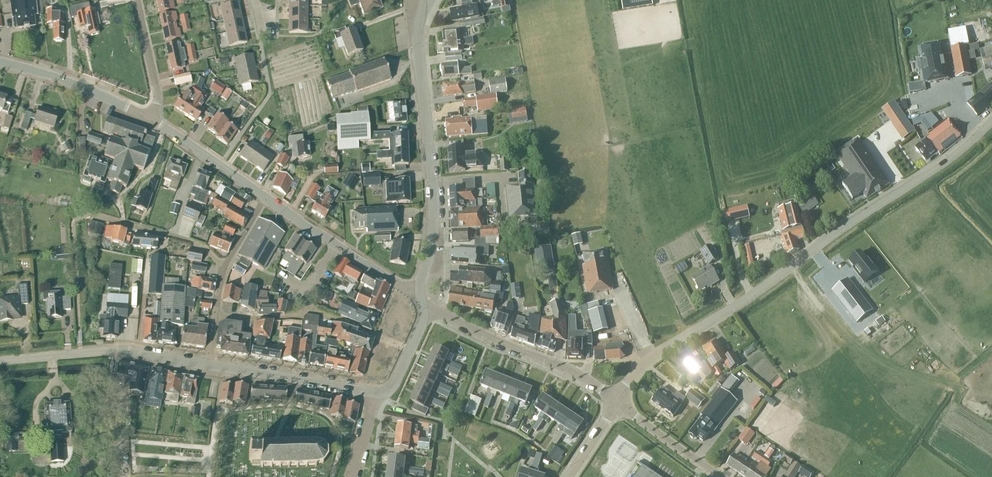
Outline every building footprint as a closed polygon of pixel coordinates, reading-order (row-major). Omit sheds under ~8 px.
[(35,26),(34,15),(37,15),(35,0),(10,0),(14,29),(17,29),(35,26)] [(156,0),(158,12),(170,10),(174,9),(173,1),(171,1),(170,0),(156,0)] [(350,8),(360,4),(364,16),(382,9),(379,0),(348,0),(350,8)] [(450,10),(452,22),(479,17),(476,5),(472,6),(471,0),(461,0),(462,7),(450,10)] [(494,7),(501,5),(502,8),(509,7),(508,0),(492,0),(494,7)] [(623,10),(653,5),(652,0),(621,0),(623,10)] [(223,20),(241,16),(238,3),(220,7),(223,20)] [(72,13),(85,11),(84,4),(71,7),(72,13)] [(307,20),(307,6),(289,6),(289,20),(307,20)] [(63,42),(63,32),(63,30),(63,28),(63,24),(63,14),(55,14),(55,10),(47,10),(47,24),(53,24),(53,42),(63,42)] [(162,28),(176,26),(175,21),(177,21),(175,13),(171,14),(170,14),(159,16),(162,28)] [(99,34),(97,25),(99,25),(96,15),(79,18),(81,27),(87,26),(89,36),(99,34)] [(181,24),(188,23),(186,15),(180,17),(181,24)] [(226,33),(244,29),(241,16),(223,20),(226,33)] [(463,28),(485,24),(484,18),(462,22),(463,28)] [(307,33),(307,20),(289,20),(289,33),(307,33)] [(188,23),(181,24),(183,32),(190,30),(188,23)] [(176,26),(162,28),(164,41),(176,38),(180,37),(179,29),(177,30),(176,26)] [(956,77),(971,75),(966,45),(968,45),(965,27),(948,31),(956,77)] [(346,34),(344,28),(332,33),(335,41),(341,39),(348,57),(362,52),(354,31),(346,34)] [(244,29),(226,33),(229,47),(247,43),(244,29)] [(460,39),(459,29),(442,31),(444,41),(443,41),(444,53),(462,51),(461,46),(473,44),(472,37),(460,39)] [(168,59),(185,55),(184,49),(181,49),(180,43),(166,46),(168,59)] [(920,48),(922,59),(917,60),(919,70),(922,70),(924,84),(949,79),(944,55),(941,56),(939,44),(920,48)] [(188,54),(195,53),(193,45),(186,47),(188,54)] [(991,67),(991,46),(979,50),(982,60),(985,69),(991,67)] [(195,53),(188,54),(189,62),(196,61),(195,53)] [(462,60),(461,53),(445,55),(445,62),(462,60)] [(185,55),(168,59),(171,71),(185,68),(184,62),(186,61),(185,55)] [(237,72),(255,69),(252,55),(234,59),(237,72)] [(219,59),(220,66),(229,64),(227,57),(219,59)] [(356,92),(391,80),(383,60),(349,72),(349,73),(326,81),(332,99),(355,91),(356,92)] [(458,68),(458,63),(441,65),(443,77),(472,74),(471,67),(458,68)] [(255,69),(237,72),(240,86),(250,84),(258,82),(255,69)] [(175,86),(192,82),(189,73),(173,76),(175,86)] [(987,74),(982,78),(971,86),(977,93),(987,85),(986,83),(991,79),(987,74)] [(201,77),(197,86),(202,88),(206,79),(201,77)] [(490,82),(489,82),(490,84),(491,94),(507,91),(505,79),(490,82)] [(219,96),(225,87),(215,80),(209,89),(219,96)] [(445,96),(462,94),(475,92),(474,80),(461,82),(461,83),(444,85),(444,87),(443,89),(443,93),(444,94),(445,96)] [(990,84),(967,103),(977,115),(989,105),(988,104),(991,101),(991,86),(990,84)] [(185,115),(201,90),(194,86),(189,94),(185,91),(175,108),(185,115)] [(226,101),(232,93),(226,89),(220,98),(226,101)] [(201,90),(185,115),(196,122),(203,111),(199,108),(208,95),(201,90)] [(498,109),(496,94),(476,97),(476,99),(463,100),(463,108),(477,106),(478,112),(498,109)] [(2,111),(1,112),(8,114),(12,100),(6,99),(6,98),(0,96),(0,110),(2,111)] [(903,139),(916,130),(896,100),(883,108),(903,139)] [(387,125),(406,123),(404,102),(387,104),(389,121),(386,121),(387,125)] [(525,105),(511,107),(513,122),(527,120),(525,105)] [(54,128),(58,114),(39,108),(36,116),(25,112),(20,129),(26,131),(30,119),(35,120),(34,122),(54,128)] [(927,122),(935,116),(932,113),(923,117),(927,122)] [(217,136),(226,124),(228,121),(217,114),(207,129),(217,136)] [(407,134),(390,135),(389,132),(369,133),(368,114),(336,116),(338,151),(358,149),(358,142),(389,141),(389,151),(389,152),(407,151),(407,134)] [(8,130),(12,118),(6,116),(3,128),(8,130)] [(462,120),(461,118),(453,118),(453,120),(446,121),(447,138),(488,135),(487,118),(462,120)] [(154,139),(145,136),(146,135),(144,134),(145,132),(107,119),(102,133),(111,136),(110,139),(104,157),(114,160),(107,181),(112,183),(109,192),(118,195),(121,186),(126,188),(133,167),(143,171),(154,139)] [(939,155),(962,138),(947,119),(928,134),(930,136),(916,147),(917,148),(916,149),(919,152),(920,152),(927,161),(937,152),(939,155)] [(226,124),(217,136),(216,138),(227,145),(237,130),(226,124)] [(260,140),(264,135),(257,131),(254,136),(260,140)] [(105,146),(108,139),(89,132),(86,141),(100,146),(101,144),(105,146)] [(303,144),(302,136),(288,138),(289,146),(291,146),(293,159),(309,157),(308,143),(303,144)] [(876,164),(857,138),(835,154),(851,177),(842,184),(853,199),(862,193),(867,199),(890,184),(880,170),(878,171),(874,165),(876,164)] [(251,164),(262,149),(251,141),(240,156),(251,164)] [(65,153),(71,150),(67,142),(61,145),(65,153)] [(280,153),(284,147),(279,144),(275,150),(280,153)] [(465,154),(465,152),(464,146),(447,147),(449,171),(466,170),(466,169),(484,167),(483,152),(465,154)] [(262,149),(251,164),(263,172),(273,157),(262,149)] [(389,152),(389,151),(376,152),(376,160),(391,159),(391,158),(393,158),(393,166),(394,166),(405,166),(408,166),(407,151),(389,152)] [(288,158),(281,155),(276,165),(283,168),(288,158)] [(107,167),(109,161),(100,158),(98,162),(89,159),(83,177),(84,177),(82,182),(90,184),(91,180),(104,185),(110,168),(107,167)] [(501,172),(508,171),(507,158),(500,159),(501,172)] [(182,178),(186,166),(169,160),(165,172),(166,172),(163,180),(171,182),(168,189),(176,192),(181,177),(182,178)] [(370,173),(369,164),(361,165),(361,173),(370,173)] [(203,205),(207,193),(204,192),(210,175),(199,171),(192,188),(190,194),(195,196),(193,201),(203,205)] [(532,184),(530,172),(518,174),(520,187),(507,188),(509,219),(537,215),(534,184),(532,184)] [(288,179),(283,176),(279,173),(273,188),(285,196),(291,183),(297,186),(301,178),(291,178),(289,178),(288,179)] [(372,187),(371,183),(380,182),(379,174),(362,175),(363,187),(372,187)] [(356,185),(358,181),(351,176),(349,181),(356,185)] [(476,199),(475,179),(463,180),(463,187),(450,188),(451,210),(464,209),(464,208),(482,207),(482,199),(476,199)] [(152,196),(155,189),(157,182),(151,180),(146,194),(140,192),(138,200),(135,208),(146,212),(151,196),(152,196)] [(385,182),(386,203),(396,202),(396,203),(409,202),(408,180),(395,181),(395,182),(385,182)] [(496,202),(495,183),(486,184),(487,191),(483,191),(483,189),(477,190),(477,197),(483,197),(483,199),(487,199),(487,203),(496,202)] [(322,197),(317,194),(319,189),(312,185),(305,197),(315,203),(311,211),(324,219),(330,209),(328,208),(337,193),(328,188),(322,197)] [(229,204),(235,194),(225,188),(219,197),(229,204)] [(240,192),(236,197),(244,202),(247,197),(240,192)] [(805,213),(820,204),(815,194),(800,203),(805,213)] [(238,210),(216,197),(211,206),(224,213),(222,216),(243,228),(252,213),(245,209),(243,212),(238,209),(238,210)] [(235,197),(230,204),(241,210),(245,203),(244,202),(236,197),(235,197)] [(791,231),(801,227),(800,224),(796,209),(791,210),(790,206),(789,206),(788,201),(778,204),(779,209),(778,209),(783,230),(790,228),(791,231)] [(176,216),(180,206),(172,203),(169,214),(176,216)] [(196,222),(201,210),(187,205),(183,216),(196,222)] [(397,231),(396,206),(365,208),(355,209),(356,212),(353,212),(354,230),(366,230),(366,232),(397,231)] [(735,208),(738,219),(749,217),(746,206),(735,208)] [(452,229),(481,228),(481,208),(464,209),(464,210),(451,211),(452,229)] [(268,224),(258,219),(237,255),(241,257),(233,271),(243,276),(251,263),(263,270),(284,234),(274,228),(273,222),(268,224)] [(100,237),(102,225),(90,222),(87,234),(100,237)] [(232,236),(236,229),(226,225),(223,232),(221,237),(214,234),(209,246),(228,254),(234,240),(230,238),(231,236),(232,236)] [(486,245),(488,245),(499,245),(499,236),(500,236),(499,226),(486,228),(480,229),(481,238),(486,238),(486,245)] [(128,246),(130,235),(125,234),(126,231),(106,227),(103,238),(111,239),(111,242),(128,246)] [(801,227),(791,231),(780,234),(787,253),(799,249),(795,238),(804,234),(802,227),(801,227)] [(452,242),(468,242),(468,230),(452,230),(452,242)] [(575,245),(583,243),(581,232),(573,234),(575,245)] [(156,249),(157,239),(142,237),(142,235),(134,234),(132,247),(156,249)] [(290,266),(305,243),(294,236),(284,251),(287,253),(282,261),(289,265),(290,266)] [(754,240),(757,251),(770,248),(767,237),(754,240)] [(405,265),(409,244),(393,241),(389,262),(405,265)] [(290,266),(289,265),(285,271),(294,277),(303,263),(306,265),(316,250),(305,243),(290,266)] [(741,246),(745,263),(753,261),(749,244),(741,246)] [(486,246),(482,245),(475,245),(474,249),(452,249),(452,263),(479,265),(479,256),(485,256),(488,256),(488,246),(486,246)] [(708,265),(719,258),(711,245),(701,252),(708,265)] [(57,259),(70,258),(70,246),(57,246),(57,259)] [(538,273),(554,271),(550,246),(534,249),(538,273)] [(201,263),(203,253),(189,250),(186,260),(201,263)] [(587,294),(613,289),(606,250),(583,254),(583,256),(582,257),(583,260),(584,261),(585,265),(582,265),(587,294)] [(860,252),(849,261),(854,268),(853,269),(864,283),(878,272),(871,262),(870,263),(867,260),(868,259),(867,258),(866,258),(860,252)] [(164,257),(151,256),(149,285),(148,294),(162,294),(162,286),(164,257)] [(356,282),(362,272),(348,265),(349,264),(342,260),(334,274),(341,278),(343,275),(356,282)] [(191,271),(205,274),(207,265),(192,262),(191,271)] [(678,275),(688,269),(684,262),(674,268),(678,275)] [(712,285),(719,281),(710,267),(692,278),(699,291),(711,284),(712,285)] [(484,285),(491,282),(491,275),(485,271),(460,268),(459,274),(451,273),(450,283),(459,283),(467,283),(467,288),(472,289),(472,284),(484,285)] [(274,277),(266,274),(262,284),(271,287),(274,277)] [(378,313),(386,295),(389,287),(383,285),(384,284),(376,280),(365,274),(360,282),(374,290),(371,299),(359,294),(355,304),(378,313)] [(213,293),(216,281),(199,278),(197,290),(213,293)] [(185,297),(185,289),(185,288),(178,287),(178,280),(164,279),(164,286),(162,286),(162,294),(161,303),(160,321),(158,342),(174,345),(176,333),(175,332),(175,326),(183,326),(184,302),(185,297)] [(848,279),(832,291),(857,322),(873,310),(848,279)] [(491,283),(490,290),(496,291),(500,291),(501,283),(491,283)] [(512,299),(521,298),(519,284),(510,285),(512,299)] [(13,320),(13,319),(20,318),(19,305),(28,305),(26,285),(17,285),(18,298),(0,300),(0,321),(13,320)] [(254,312),(255,292),(256,288),(243,286),(240,305),(254,312)] [(238,303),(240,290),(225,287),(222,301),(238,303)] [(471,297),(472,291),(450,288),(448,304),(461,306),(462,296),(471,297)] [(185,297),(184,302),(193,304),(195,296),(201,298),(202,292),(196,291),(196,290),(185,289),(185,297)] [(482,293),(482,298),(476,298),(474,308),(486,310),(485,312),(492,313),(495,298),(496,291),(490,290),(483,290),(482,293)] [(482,293),(472,291),(471,297),(462,296),(461,306),(474,308),(476,298),(482,298),(482,293)] [(60,298),(59,292),(42,293),(43,301),(47,301),(48,319),(61,318),(61,310),(64,310),(64,311),(70,310),(70,297),(60,298)] [(275,314),(276,307),(267,307),(267,300),(266,300),(266,293),(255,292),(254,312),(258,312),(258,315),(275,315),(275,314)] [(331,295),(325,292),(324,292),(320,301),(328,305),(332,295),(331,295)] [(502,303),(504,295),(497,294),(495,301),(502,303)] [(276,307),(275,314),(284,314),(286,302),(277,301),(276,307)] [(365,315),(356,311),(358,307),(344,301),(338,314),(361,324),(360,326),(371,331),(378,315),(367,311),(365,315)] [(512,316),(514,309),(513,302),(509,301),(504,314),(498,312),(496,311),(491,325),(493,329),(502,332),(503,334),(505,335),(507,334),(513,316),(512,316)] [(565,342),(565,317),(564,317),(560,301),(550,303),(554,317),(542,318),(540,334),(536,346),(554,352),(558,339),(565,342)] [(598,301),(586,304),(588,311),(590,320),(594,333),(608,330),(603,308),(600,309),(598,301)] [(159,316),(160,303),(153,302),(152,316),(159,316)] [(128,306),(122,305),(107,304),(106,316),(100,316),(100,329),(105,329),(104,337),(116,338),(117,323),(116,323),(117,317),(127,318),(128,306)] [(588,311),(582,312),(584,321),(590,320),(588,311)] [(538,333),(540,316),(529,314),(528,323),(524,321),(525,319),(517,316),(514,325),(510,337),(534,345),(538,334),(538,333)] [(156,342),(158,320),(158,319),(152,318),(153,316),(144,316),(142,341),(156,342)] [(316,333),(317,326),(318,318),(305,316),(303,318),(301,331),(311,332),(310,342),(300,340),(297,364),(308,366),(308,364),(310,353),(312,354),(313,351),(314,348),(315,346),(316,336),(316,333)] [(885,321),(882,316),(875,321),(879,326),(885,321)] [(196,330),(194,347),(204,348),(207,327),(203,327),(204,320),(197,319),(196,326),(196,330)] [(254,338),(268,340),(273,321),(259,321),(254,324),(252,337),(254,338)] [(338,342),(338,343),(352,347),(367,352),(369,353),(373,341),(356,335),(357,331),(332,322),(331,329),(329,336),(338,337),(337,342),(338,342)] [(248,357),(251,337),(240,336),(241,325),(224,323),(218,326),(215,348),(220,349),(220,353),(248,357)] [(329,336),(331,329),(317,326),(316,333),(316,336),(325,338),(325,335),(329,336)] [(298,339),(297,339),(297,337),(300,338),(301,330),(288,328),(287,338),(286,337),(282,360),(296,362),(298,339)] [(196,330),(183,329),(181,345),(194,347),(196,330)] [(592,345),(591,334),(569,333),(569,341),(568,341),(568,357),(583,357),(583,345),(592,345)] [(268,344),(268,340),(254,338),(250,355),(264,357),(280,360),(282,347),(266,345),(267,344),(268,344)] [(338,342),(337,342),(326,339),(325,346),(329,347),(324,367),(348,372),(351,357),(338,354),(339,351),(337,350),(338,343),(338,342)] [(723,351),(716,341),(714,341),(703,348),(710,360),(706,362),(711,370),(724,362),(730,370),(740,364),(733,352),(727,356),(724,351),(723,351)] [(594,348),(594,361),(620,359),(624,357),(623,346),(621,343),(603,345),(604,347),(594,348)] [(310,353),(308,364),(323,367),(326,348),(315,346),(314,348),(313,351),(312,354),(310,353)] [(352,361),(349,373),(363,376),(368,353),(366,353),(367,352),(352,347),(350,356),(352,357),(351,361),(352,361)] [(444,364),(446,360),(449,353),(435,347),(430,358),(444,364)] [(702,366),(693,357),(685,365),(694,375),(697,371),(706,380),(713,372),(706,362),(702,366)] [(449,367),(444,364),(430,358),(425,369),(439,375),(442,369),(447,371),(449,367)] [(129,391),(143,394),(148,369),(119,362),(116,374),(115,380),(130,383),(129,391)] [(449,367),(460,372),(462,367),(451,362),(449,366),(449,367)] [(458,376),(460,372),(449,367),(447,371),(450,373),(457,376),(458,376)] [(436,381),(439,375),(425,369),(420,380),(434,386),(439,388),(441,384),(436,381)] [(161,401),(162,395),(161,395),(166,373),(152,370),(145,399),(161,401)] [(486,372),(481,386),(488,388),(486,393),(488,394),(490,395),(492,390),(498,376),(486,372)] [(178,403),(179,395),(183,376),(168,373),(164,393),(171,394),(170,402),(178,403)] [(194,406),(199,380),(184,376),(180,397),(187,398),(186,404),(194,406)] [(503,394),(509,381),(498,376),(492,390),(490,395),(493,396),(495,397),(497,392),(503,394)] [(439,388),(434,386),(420,380),(415,390),(429,397),(432,391),(437,393),(439,388)] [(513,404),(520,385),(509,381),(503,394),(510,397),(508,402),(510,403),(513,404)] [(712,397),(721,386),(716,382),(707,394),(712,397)] [(232,402),(245,404),(248,386),(235,384),(234,387),(232,402)] [(439,388),(450,393),(452,389),(441,384),(439,388)] [(234,387),(222,385),(219,403),(232,405),(232,402),(234,387)] [(519,401),(526,403),(531,390),(520,385),(513,404),(515,405),(517,405),(519,401)] [(268,400),(269,388),(251,387),(250,399),(268,400)] [(674,395),(662,387),(659,391),(651,402),(665,412),(666,414),(669,417),(672,416),(673,417),(681,407),(680,406),(683,402),(685,399),(676,392),(674,395)] [(269,388),(268,400),(286,401),(287,389),(269,388)] [(448,398),(450,393),(439,388),(437,393),(448,398)] [(698,408),(705,399),(691,389),(685,397),(698,408)] [(716,428),(737,402),(726,393),(723,390),(722,389),(701,415),(702,416),(716,428)] [(311,406),(314,394),(297,390),(294,403),(311,406)] [(424,407),(429,397),(415,390),(410,401),(415,403),(412,409),(426,416),(429,409),(424,407)] [(314,394),(311,406),(328,410),(331,397),(314,394)] [(542,419),(553,402),(543,395),(534,408),(541,412),(537,417),(540,418),(542,419)] [(475,417),(482,400),(471,396),(464,413),(475,417)] [(342,419),(346,403),(347,401),(334,398),(330,416),(342,419)] [(443,409),(445,404),(434,399),(432,404),(443,409)] [(135,408),(136,401),(127,400),(126,406),(125,412),(134,413),(135,408)] [(554,421),(563,409),(553,402),(542,419),(544,421),(546,422),(549,417),(554,421)] [(346,403),(342,419),(342,421),(355,423),(358,406),(346,403)] [(71,433),(69,404),(59,405),(59,404),(53,405),(44,406),(46,439),(49,438),(51,464),(63,463),(61,438),(60,438),(60,434),(71,433)] [(561,432),(573,416),(563,409),(554,421),(560,425),(557,429),(559,431),(561,432)] [(566,435),(569,431),(574,435),(583,422),(573,416),(561,432),(564,434),(566,435)] [(716,428),(702,416),(688,433),(689,435),(689,437),(693,440),(695,439),(696,440),(698,438),(703,442),(710,433),(711,434),(716,428)] [(540,426),(544,421),(542,419),(540,418),(536,423),(540,426)] [(540,426),(536,423),(532,429),(537,432),(540,426)] [(397,436),(419,438),(419,434),(417,434),(418,426),(398,424),(397,436)] [(746,446),(755,434),(746,427),(738,439),(746,446)] [(561,432),(559,431),(556,436),(560,439),(564,434),(561,432)] [(419,439),(419,438),(397,436),(395,448),(408,449),(409,444),(418,445),(418,449),(429,450),(430,440),(419,439)] [(552,442),(557,445),(560,439),(556,436),(552,442)] [(318,443),(317,442),(316,442),(316,440),(314,441),(314,442),(307,443),(307,441),(305,441),(305,442),(298,443),(298,441),(296,441),(296,443),(289,443),(289,441),(287,441),(287,443),(280,443),(280,441),(278,442),(278,443),(271,443),(271,442),(270,442),(270,443),(262,443),(262,442),(261,442),(261,444),(260,444),(260,449),(249,448),(249,461),(252,461),(252,466),(261,466),(261,468),(263,468),(263,466),(270,466),(270,468),(272,468),(272,466),(279,466),(279,468),(281,467),(281,466),(288,466),(288,467),(289,467),(289,466),(296,466),(296,467),(298,467),(298,466),(305,466),(305,467),(307,467),(307,465),(315,465),(315,467),(316,467),(316,465),(317,465),(319,465),(319,464),(320,464),(321,463),(322,465),(323,464),(322,462),(323,461),(324,461),(324,460),(325,459),(325,458),(327,458),(327,457),(326,456),(326,455),(326,454),(326,453),(326,452),(326,451),(327,450),(327,449),(325,450),(325,449),(325,448),(324,448),(324,447),(323,446),(322,446),(324,444),(322,443),(321,444),(320,444),(319,443),(318,443)] [(557,462),(561,455),(553,450),(548,456),(557,462)] [(760,462),(764,457),(756,451),(752,457),(760,462)] [(540,454),(536,453),(532,468),(530,467),(528,472),(522,470),(519,476),(532,476),(540,454)] [(532,476),(544,476),(537,475),(539,471),(537,470),(542,455),(540,454),(532,476)] [(790,464),(793,459),(785,454),(782,459),(790,464)] [(745,462),(746,460),(740,456),(739,458),(734,455),(727,465),(738,473),(745,462)] [(388,469),(424,473),(425,470),(409,468),(409,465),(404,464),(405,459),(390,457),(388,469)] [(764,457),(760,462),(768,467),(772,462),(764,457)] [(628,476),(659,476),(636,462),(636,463),(632,461),(626,470),(629,473),(627,476),(628,476)] [(745,462),(738,473),(744,476),(750,476),(757,467),(751,463),(749,465),(745,462)] [(801,467),(794,462),(785,476),(795,476),(801,467)] [(799,473),(805,476),(810,476),(813,473),(803,466),(799,473)] [(750,476),(766,476),(767,476),(762,473),(763,471),(757,467),(750,476)] [(424,476),(424,473),(388,469),(387,476),(402,476),(403,476),(408,476),(408,475),(424,476)]
